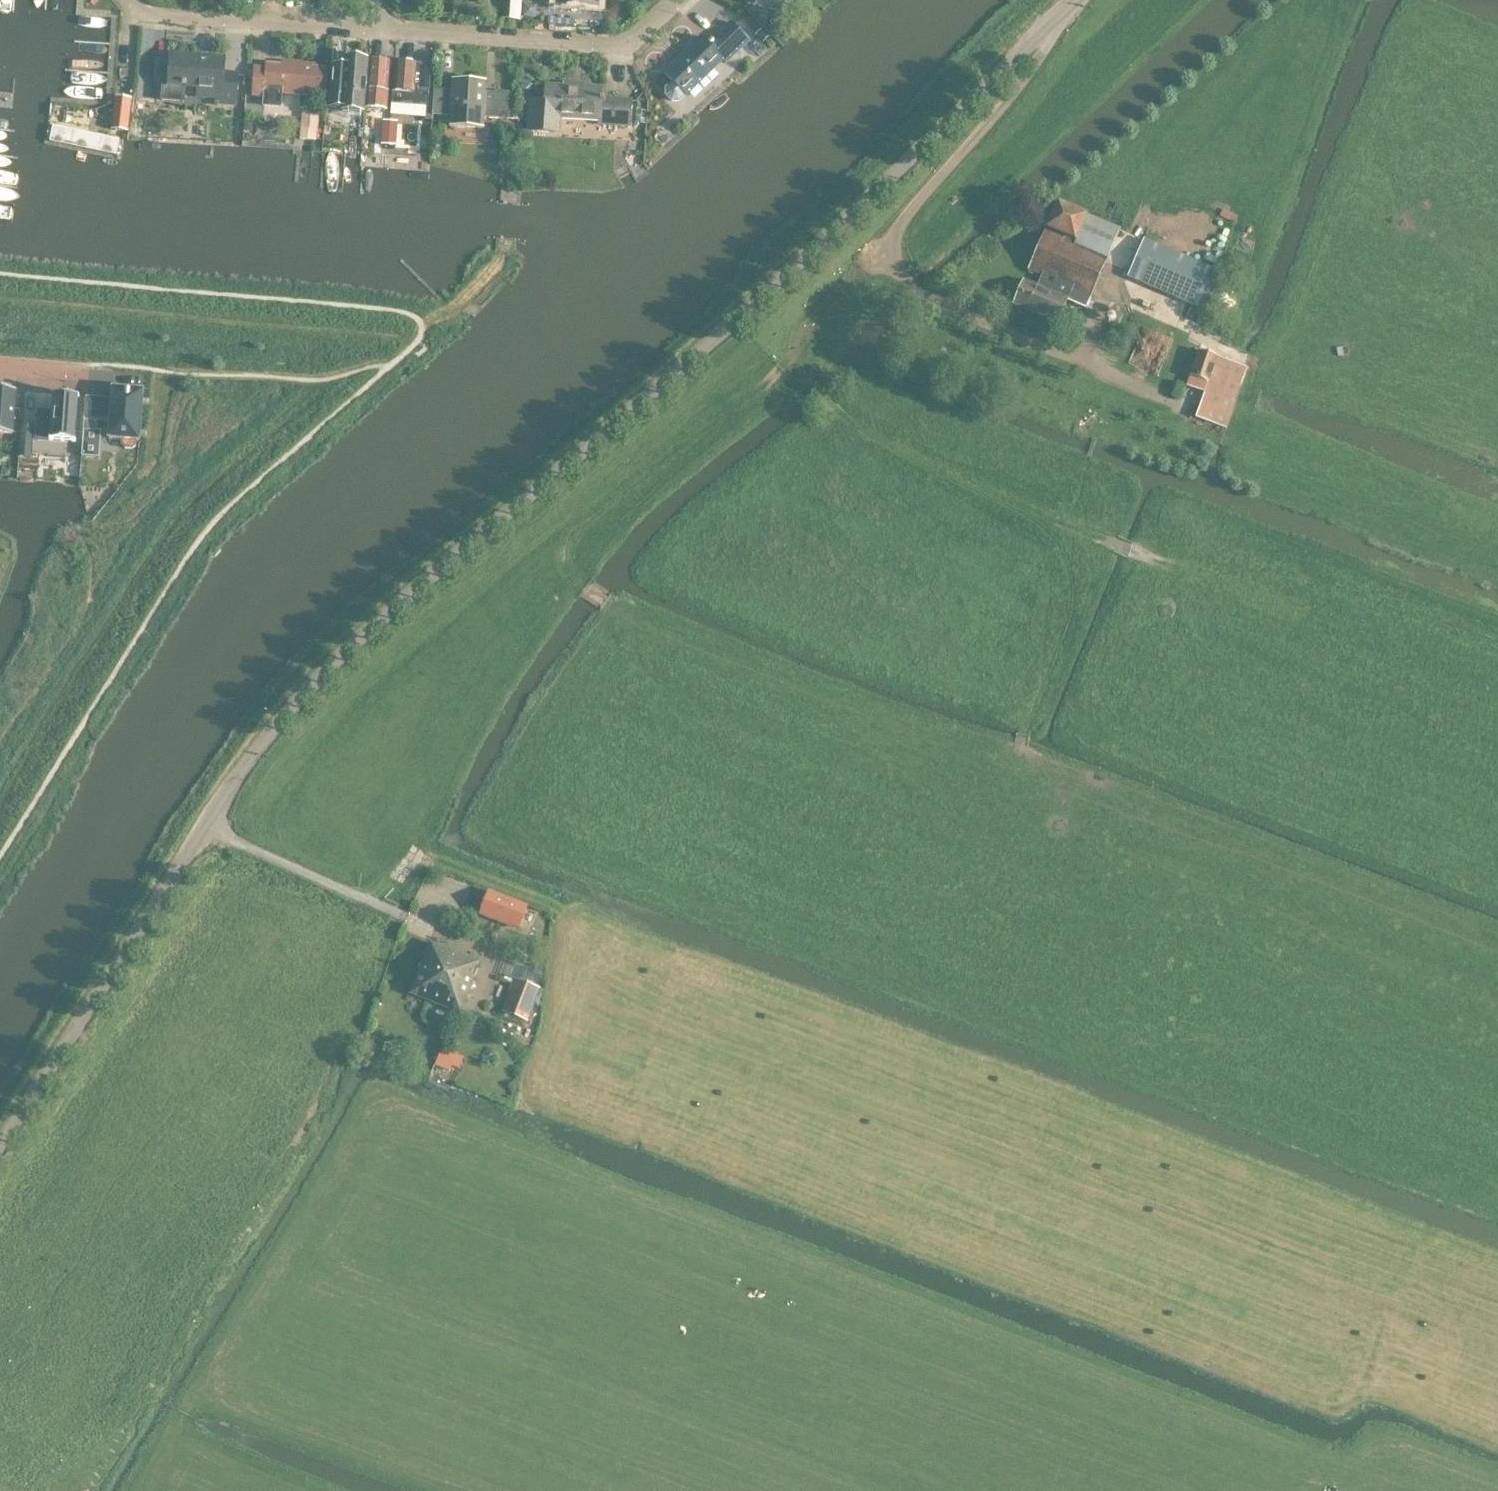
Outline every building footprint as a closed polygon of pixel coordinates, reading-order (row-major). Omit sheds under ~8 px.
[(707,44),(701,37),(664,73),(671,80),(663,86),(663,94),(670,101),(677,100),(684,94),(685,95),(722,59),(725,63),(748,41),(730,22),(707,44)] [(184,100),(185,84),(203,85),(202,95),(221,96),(220,102),(235,104),(237,73),(224,72),(225,57),(171,54),(169,83),(163,83),(161,99),(184,100)] [(368,59),(346,57),(345,67),(330,66),(327,106),(342,107),(341,110),(363,112),(364,107),(365,88),(368,59)] [(386,109),(387,90),(390,60),(368,59),(365,88),(364,107),(386,109)] [(395,61),(392,90),(390,115),(399,116),(399,103),(428,106),(431,64),(395,61)] [(324,95),(326,68),(315,67),(315,65),(290,63),(290,65),(267,63),(266,67),(255,66),(253,95),(265,96),(264,104),(281,106),(282,88),(311,90),(311,94),(324,95)] [(484,117),(508,119),(509,93),(485,92),(486,82),(452,80),(452,90),(434,89),(432,114),(450,115),(449,125),(483,127),(484,117)] [(529,100),(528,132),(561,133),(561,116),(598,119),(598,123),(629,125),(631,99),(601,98),(601,89),(546,85),(545,100),(529,100)] [(131,99),(120,97),(118,108),(114,107),(111,128),(128,130),(131,99)] [(147,99),(136,99),(135,114),(146,114),(147,99)] [(302,105),(299,136),(315,138),(318,107),(302,105)] [(388,144),(390,120),(383,120),(381,144),(388,144)] [(390,120),(388,144),(395,145),(397,121),(390,120)] [(122,137),(54,124),(50,141),(119,154),(122,137)] [(1122,228),(1059,201),(1030,267),(1044,273),(1039,285),(1025,279),(1014,303),(1059,322),(1069,298),(1088,306),(1122,228)] [(1144,238),(1127,276),(1202,309),(1220,271),(1144,238)] [(1195,417),(1226,428),(1247,367),(1239,364),(1198,351),(1186,385),(1204,392),(1195,417)] [(12,433),(16,389),(0,388),(0,432),(12,433)] [(113,388),(109,438),(122,439),(122,444),(125,447),(132,448),(136,445),(136,440),(139,440),(143,391),(113,388)] [(78,394),(54,392),(52,410),(37,409),(35,437),(74,440),(78,394)] [(86,404),(84,429),(96,430),(98,405),(86,404)] [(489,891),(480,913),(518,928),(527,906),(489,891)] [(481,960),(432,940),(412,991),(461,1011),(481,960)] [(539,988),(514,978),(501,1010),(526,1020),(539,988)] [(440,1053),(435,1065),(449,1070),(452,1065),(459,1068),(463,1057),(450,1052),(448,1056),(440,1053)]
